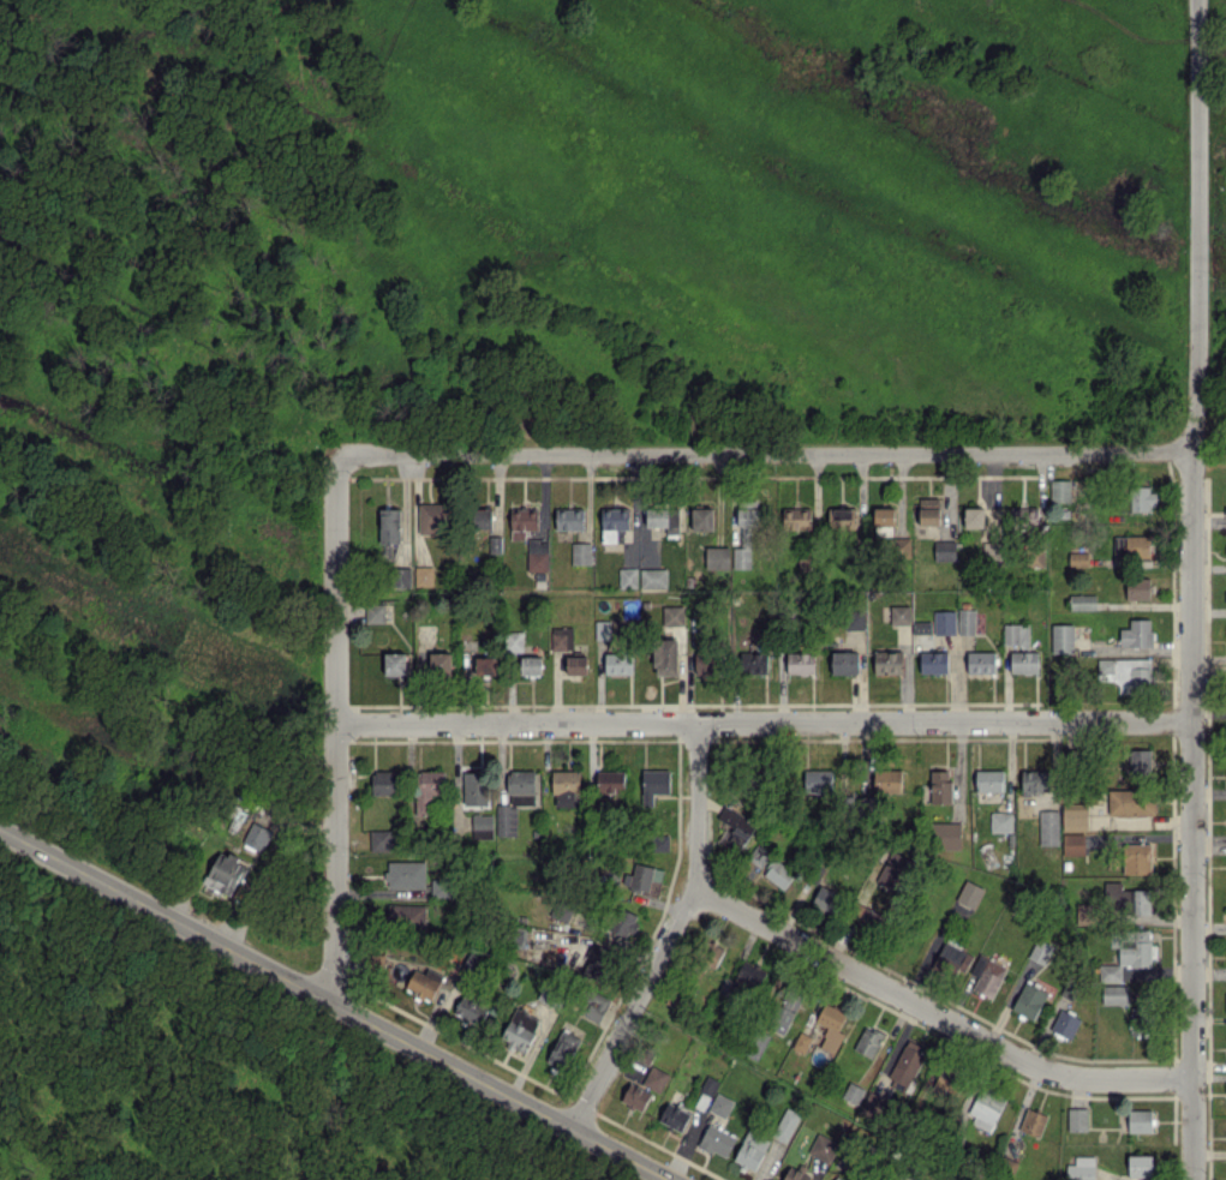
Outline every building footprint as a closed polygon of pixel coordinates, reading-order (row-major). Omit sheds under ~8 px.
[(1070,479),(1050,479),(1050,501),(1070,501),(1070,479)] [(1130,509),(1157,509),(1156,488),(1130,488),(1130,509)] [(919,498),(920,524),(939,524),(939,497),(919,498)] [(443,503),(419,503),(419,533),(443,534),(443,503)] [(1037,506),(1010,507),(1011,525),(1038,525),(1037,506)] [(714,528),(713,507),(693,507),(694,529),(714,528)] [(759,507),(738,507),(738,537),(749,537),(749,524),(759,524),(759,507)] [(856,507),(829,508),(829,529),(856,528),(856,507)] [(874,507),(875,525),(894,525),(894,507),(874,507)] [(965,527),(984,527),(984,507),(965,507),(965,527)] [(380,542),(400,542),(400,508),(380,508),(380,542)] [(492,508),(471,508),(471,529),(492,528),(492,508)] [(538,529),(538,508),(511,508),(511,539),(525,539),(525,529),(538,529)] [(584,508),(556,508),(556,529),(583,529),(584,508)] [(629,508),(601,508),(602,542),(617,542),(616,529),(629,529),(629,508)] [(647,525),(667,525),(667,508),(646,508),(647,525)] [(811,509),(784,510),(784,529),(811,528),(811,509)] [(1150,555),(1150,535),(1125,534),(1125,554),(1150,555)] [(501,535),(489,536),(490,553),(502,552),(501,535)] [(910,537),(892,537),(891,556),(910,556),(910,537)] [(527,570),(547,571),(548,538),(528,538),(527,570)] [(956,560),(955,539),(934,540),(935,560),(956,560)] [(590,542),(571,542),(572,564),(591,564),(590,542)] [(733,568),(751,567),(750,546),(733,547),(733,568)] [(1068,565),(1089,566),(1089,552),(1069,551),(1068,565)] [(1042,565),(1042,553),(1029,552),(1028,564),(1042,565)] [(415,585),(433,585),(433,565),(415,565),(415,585)] [(410,566),(392,567),(393,586),(411,585),(410,566)] [(619,568),(619,587),(638,587),(637,567),(619,568)] [(640,587),(665,587),(666,568),(640,568),(640,587)] [(1126,599),(1150,599),(1150,578),(1126,578),(1126,599)] [(1070,609),(1096,609),(1096,594),(1070,593),(1070,609)] [(384,603),(365,603),(366,623),(384,622),(384,603)] [(662,624),(683,625),(683,605),(663,605),(662,624)] [(890,624),(909,624),(910,605),(890,605),(890,624)] [(958,633),(975,634),(975,609),(958,608),(958,633)] [(845,630),(864,629),(863,610),(845,610),(845,630)] [(955,633),(955,610),(934,610),(934,634),(955,633)] [(1151,619),(1130,619),(1130,628),(1120,628),(1120,646),(1151,646),(1151,619)] [(596,638),(610,638),(610,620),(596,620),(596,638)] [(931,620),(912,621),(912,634),(931,633),(931,620)] [(1003,643),(1029,644),(1029,623),(1004,623),(1003,643)] [(1052,652),(1074,652),(1073,623),(1052,624),(1052,652)] [(572,649),(571,626),(551,627),(552,649),(572,649)] [(523,651),(522,630),(506,631),(507,651),(523,651)] [(677,675),(677,639),(654,638),(653,674),(677,675)] [(875,674),(903,673),(903,650),(874,651),(875,674)] [(995,671),(994,650),(967,652),(968,672),(995,671)] [(832,673),(858,674),(858,652),(833,651),(832,673)] [(948,652),(920,651),(920,672),(947,672),(948,652)] [(1038,651),(1011,651),(1011,672),(1038,672),(1038,651)] [(385,674),(406,674),(406,652),(385,652),(385,674)] [(450,652),(430,652),(430,674),(451,673),(450,652)] [(605,653),(605,673),(633,673),(632,652),(605,653)] [(695,673),(712,674),(713,653),(696,652),(695,673)] [(768,672),(767,652),(742,653),(743,673),(768,672)] [(787,673),(815,673),(815,652),(787,652),(787,673)] [(496,674),(496,656),(475,656),(475,674),(496,674)] [(542,656),(522,656),(521,674),(541,674),(542,656)] [(567,674),(586,673),(586,656),(567,656),(567,674)] [(1098,681),(1119,681),(1119,690),(1150,690),(1150,658),(1098,658),(1098,681)] [(1150,749),(1130,749),(1130,773),(1151,773),(1150,749)] [(464,805),(486,804),(485,766),(463,766),(464,805)] [(372,793),(397,794),(398,770),(373,769),(372,793)] [(517,835),(516,804),(535,804),(534,769),(508,769),(508,794),(511,794),(512,804),(496,804),(497,835),(517,835)] [(598,769),(597,792),(615,792),(615,786),(624,787),(625,770),(598,769)] [(669,769),(642,769),(643,806),(653,806),(652,793),(670,793),(669,769)] [(832,769),(805,769),(804,795),(832,795),(832,769)] [(902,769),(875,769),(874,791),(901,792),(902,769)] [(1003,769),(977,769),(976,791),(1003,791),(1003,769)] [(1049,769),(1022,769),(1022,792),(1049,792),(1049,769)] [(416,815),(433,815),(432,794),(444,794),(443,770),(415,770),(416,815)] [(553,770),(554,807),(580,806),(579,770),(553,770)] [(930,770),(931,803),(951,803),(950,770),(930,770)] [(1108,815),(1155,814),(1155,795),(1134,795),(1134,789),(1108,789),(1108,815)] [(1062,829),(1087,830),(1087,803),(1063,803),(1062,829)] [(726,825),(721,837),(743,848),(756,821),(723,806),(717,820),(726,825)] [(1040,844),(1058,844),(1058,809),(1039,810),(1040,844)] [(1012,831),(1012,811),(990,812),(991,832),(1012,831)] [(472,837),(493,837),(493,813),(472,813),(472,837)] [(271,830),(251,821),(243,842),(263,850),(271,830)] [(960,821),(931,822),(932,849),(961,848),(960,821)] [(370,830),(370,850),(392,850),(391,829),(370,830)] [(669,834),(652,833),(651,849),(669,849),(669,834)] [(1085,854),(1084,833),(1063,833),(1064,855),(1085,854)] [(737,866),(750,878),(771,855),(759,843),(737,866)] [(1150,843),(1122,844),(1123,874),(1151,873),(1150,843)] [(901,891),(914,857),(890,848),(877,882),(901,891)] [(246,863),(220,850),(203,882),(229,895),(246,863)] [(782,889),(795,874),(777,859),(764,873),(782,889)] [(425,861),(387,860),(387,887),(425,887),(425,861)] [(632,874),(625,873),(622,886),(648,891),(651,879),(661,881),(663,868),(634,863),(632,874)] [(432,898),(451,898),(450,879),(431,879),(432,898)] [(984,888),(965,879),(956,900),(975,909),(984,888)] [(1151,913),(1150,889),(1121,889),(1121,881),(1104,881),(1104,906),(1134,905),(1134,913),(1151,913)] [(810,906),(829,915),(839,893),(820,884),(810,906)] [(1077,903),(1077,924),(1091,923),(1091,902),(1077,903)] [(387,927),(425,928),(426,904),(388,903),(387,927)] [(550,917),(569,921),(572,907),(554,903),(550,917)] [(850,921),(876,932),(884,914),(858,903),(850,921)] [(623,945),(638,917),(618,906),(603,934),(623,945)] [(1119,946),(1119,966),(1151,965),(1150,930),(1110,931),(1110,946),(1119,946)] [(1054,945),(1037,938),(1028,957),(1044,965),(1054,945)] [(698,959),(714,968),(724,949),(708,940),(698,959)] [(954,976),(957,968),(965,971),(973,953),(944,941),(933,967),(954,976)] [(970,973),(978,976),(972,989),(993,998),(1006,965),(978,954),(970,973)] [(766,969),(744,959),(736,976),(758,987),(766,969)] [(1121,981),(1121,964),(1099,964),(1099,981),(1121,981)] [(431,999),(443,975),(427,968),(425,973),(415,968),(406,987),(431,999)] [(1035,1019),(1046,989),(1023,981),(1012,1011),(1035,1019)] [(778,995),(782,998),(768,1026),(783,1034),(804,995),(784,985),(778,995)] [(1102,1004),(1127,1004),(1128,985),(1102,985),(1102,1004)] [(599,1022),(611,997),(592,987),(579,1012),(599,1022)] [(480,1024),(488,1005),(461,994),(454,1012),(480,1024)] [(819,1046),(834,1053),(844,1033),(838,1030),(846,1013),(824,1002),(815,1021),(828,1027),(819,1046)] [(524,1053),(540,1019),(515,1007),(499,1041),(524,1053)] [(1050,1028),(1071,1038),(1081,1018),(1060,1008),(1050,1028)] [(1145,1035),(1146,1009),(1131,1008),(1130,1034),(1145,1035)] [(873,1058),(883,1033),(864,1025),(854,1050),(873,1058)] [(579,1037),(562,1029),(546,1062),(564,1071),(579,1037)] [(747,1053),(754,1058),(769,1035),(762,1030),(747,1053)] [(811,1036),(799,1031),(792,1047),(804,1052),(811,1036)] [(887,1078),(907,1088),(927,1050),(907,1039),(887,1078)] [(642,1084),(661,1092),(670,1072),(650,1065),(642,1084)] [(952,1093),(959,1078),(941,1070),(934,1085),(952,1093)] [(694,1106),(705,1110),(718,1080),(707,1075),(694,1106)] [(864,1088),(849,1081),(842,1097),(857,1104),(864,1088)] [(642,1111),(651,1092),(630,1082),(621,1100),(642,1111)] [(976,1116),(973,1123),(990,1131),(1006,1098),(981,1086),(969,1112),(976,1116)] [(708,1110),(726,1118),(734,1100),(716,1092),(708,1110)] [(681,1131),(690,1112),(667,1101),(658,1120),(681,1131)] [(787,1143),(801,1113),(786,1106),(772,1136),(787,1143)] [(1039,1137),(1047,1115),(1027,1107),(1019,1129),(1039,1137)] [(1068,1130),(1088,1130),(1087,1107),(1068,1108),(1068,1130)] [(1151,1132),(1152,1109),(1129,1109),(1129,1132),(1151,1132)] [(726,1158),(736,1137),(708,1123),(698,1144),(726,1158)] [(770,1139),(748,1129),(734,1161),(755,1171),(770,1139)] [(808,1152),(829,1162),(839,1142),(818,1132),(808,1152)] [(1128,1177),(1152,1176),(1151,1154),(1127,1155),(1128,1177)] [(1067,1179),(1094,1179),(1094,1155),(1075,1156),(1075,1163),(1066,1163),(1067,1179)] [(810,1169),(789,1162),(783,1179),(806,1179),(810,1169)]
